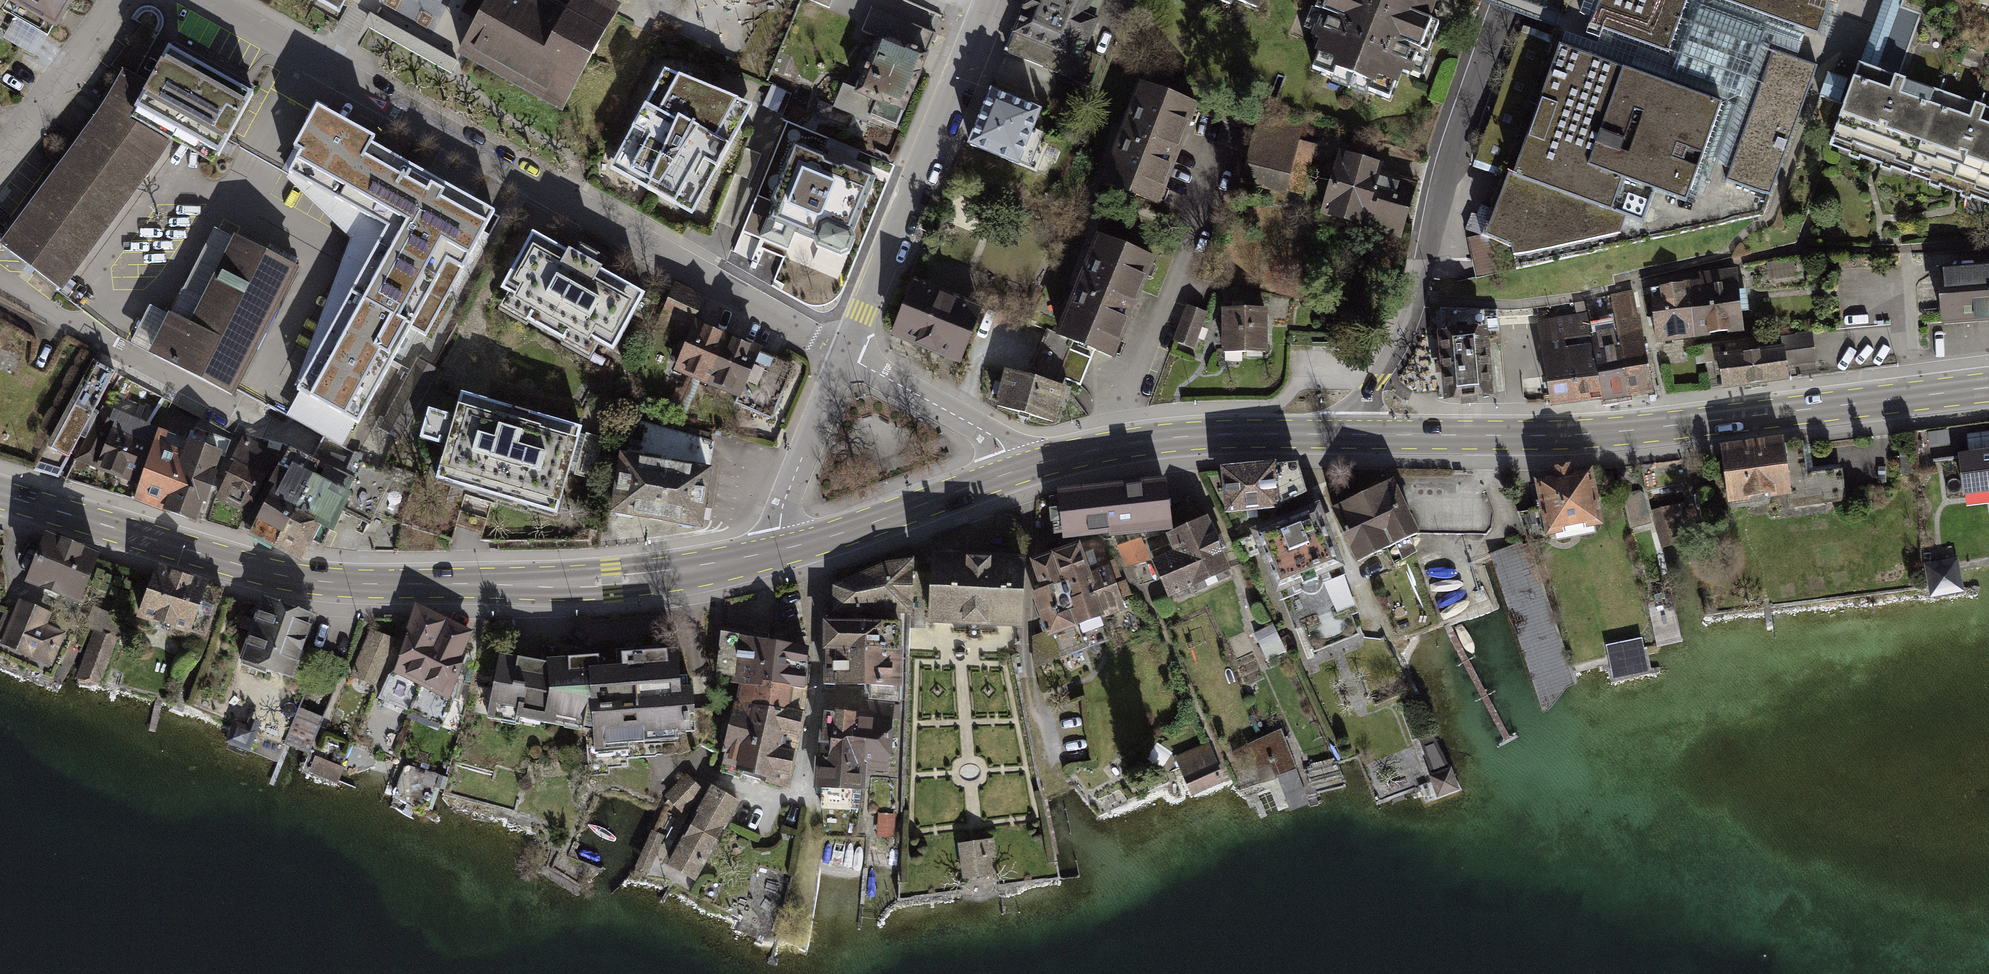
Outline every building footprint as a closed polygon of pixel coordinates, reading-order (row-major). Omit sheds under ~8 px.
[(0,2),(0,7),(51,37),(73,0),(1,0),(0,2)] [(339,12),(345,0),(317,0),(339,12)] [(458,56),(560,112),(615,12),(593,0),(489,0),(458,56)] [(1010,55),(1090,86),(1124,0),(1032,0),(1010,55)] [(1267,12),(1272,0),(1234,0),(1267,12)] [(1401,0),(1334,0),(1306,67),(1388,102),(1426,11),(1401,0)] [(1589,28),(1605,33),(1668,56),(1673,42),(1688,0),(1599,0),(1589,28)] [(1605,33),(1596,57),(1715,101),(1692,167),(1720,177),(1765,56),(1789,65),(1800,36),(1754,20),(1719,8),(1721,0),(1688,0),(1673,42),(1668,56),(1605,33)] [(1803,0),(1721,0),(1719,8),(1754,20),(1800,36),(1813,41),(1824,8),(1803,0)] [(1859,62),(1943,94),(1988,109),(1988,0),(1882,0),(1859,62)] [(932,34),(871,9),(863,29),(882,37),(859,93),(844,87),(837,103),(895,126),(932,34)] [(448,73),(454,62),(370,16),(365,27),(448,73)] [(1542,38),(1524,31),(1477,163),(1496,170),(1509,174),(1487,238),(1490,258),(1494,276),(1668,235),(1692,167),(1715,101),(1596,57),(1542,38)] [(255,92),(171,46),(147,91),(129,122),(171,145),(213,168),(255,92)] [(1762,199),(1808,72),(1789,65),(1765,56),(1720,177),(1718,184),(1762,199)] [(1943,94),(1859,62),(1828,148),(1914,176),(1943,94)] [(759,105),(660,70),(605,173),(697,219),(759,105)] [(147,91),(118,76),(101,110),(0,246),(0,250),(61,293),(171,145),(129,122),(147,91)] [(1200,110),(1138,86),(1097,190),(1159,214),(1200,110)] [(1050,111),(998,91),(976,148),(1027,168),(1050,111)] [(1914,176),(1988,205),(1988,109),(1943,94),(1914,176)] [(382,140),(307,99),(276,155),(352,196),(382,140)] [(1302,128),(1262,119),(1247,183),(1288,192),(1302,128)] [(452,178),(382,140),(352,196),(382,212),(422,234),(452,178)] [(840,161),(795,142),(788,159),(747,254),(792,273),(821,206),(860,223),(879,178),(840,161)] [(1382,178),(1384,169),(1345,157),(1328,215),(1368,227),(1382,178)] [(514,212),(452,178),(422,234),(470,260),(484,267),(514,212)] [(1382,178),(1368,227),(1405,237),(1418,188),(1382,178)] [(422,347),(470,260),(422,234),(382,212),(334,299),(422,347)] [(297,269),(231,236),(186,323),(166,313),(145,354),(232,397),(297,269)] [(643,297),(532,236),(501,291),(509,296),(501,310),(590,360),(599,344),(613,352),(643,297)] [(1154,261),(1095,239),(1055,342),(1115,365),(1154,261)] [(1688,287),(1694,343),(1741,338),(1735,271),(1687,276),(1688,287)] [(1935,276),(1939,331),(1988,328),(1988,272),(1935,276)] [(653,330),(684,343),(705,297),(673,283),(653,330)] [(982,310),(912,283),(890,339),(960,367),(982,310)] [(1688,287),(1652,291),(1657,346),(1694,343),(1688,287)] [(1620,323),(1633,390),(1661,386),(1643,292),(1614,297),(1620,323)] [(133,334),(147,341),(166,304),(152,297),(133,334)] [(368,446),(422,347),(334,299),(281,397),(368,446)] [(1210,315),(1189,307),(1176,341),(1198,348),(1210,315)] [(1439,308),(1442,333),(1436,333),(1436,335),(1442,402),(1458,403),(1458,407),(1475,407),(1475,402),(1490,401),(1486,331),(1498,331),(1497,310),(1439,308)] [(1267,311),(1219,312),(1220,358),(1268,357),(1267,311)] [(1592,327),(1590,316),(1536,324),(1550,403),(1606,395),(1592,327)] [(1592,327),(1606,395),(1633,390),(1620,323),(1592,327)] [(697,326),(677,375),(710,389),(730,340),(697,326)] [(793,365),(730,340),(710,389),(737,400),(735,406),(771,420),(793,365)] [(1781,352),(1717,359),(1720,388),(1784,381),(1781,352)] [(88,364),(37,462),(64,475),(69,465),(100,406),(115,378),(88,364)] [(1064,389),(1005,372),(994,410),(1054,427),(1064,389)] [(582,429),(462,396),(456,417),(428,410),(419,442),(445,449),(436,482),(558,516),(582,429)] [(159,433),(102,407),(74,461),(138,486),(156,441),(159,433)] [(161,514),(183,452),(156,441),(138,486),(131,503),(161,514)] [(183,452),(161,514),(194,526),(220,453),(187,441),(183,452)] [(1787,442),(1725,448),(1731,498),(1793,491),(1787,442)] [(242,519),(275,458),(247,443),(214,504),(242,519)] [(299,515),(324,471),(287,451),(262,495),(299,515)] [(1958,455),(1964,496),(1988,493),(1988,451),(1958,455)] [(708,471),(622,456),(612,514),(699,529),(708,471)] [(1303,465),(1225,468),(1230,516),(1288,511),(1313,494),(1303,465)] [(299,515),(296,520),(323,534),(327,536),(341,512),(355,518),(371,525),(384,495),(326,467),(324,471),(299,515)] [(1593,474),(1540,484),(1551,535),(1603,525),(1593,474)] [(1164,479),(1059,491),(1065,537),(1111,532),(1111,535),(1169,529),(1164,479)] [(1366,494),(1393,553),(1423,539),(1397,481),(1366,494)] [(1654,525),(1646,492),(1624,498),(1632,530),(1654,525)] [(1366,494),(1335,508),(1362,567),(1393,553),(1366,494)] [(299,515),(262,495),(242,532),(277,551),(296,520),(299,515)] [(1203,514),(1191,505),(1172,512),(1176,532),(1169,535),(1172,543),(1150,552),(1170,595),(1228,568),(1203,514)] [(1653,513),(1662,546),(1693,539),(1684,505),(1653,513)] [(1321,506),(1255,532),(1304,656),(1360,633),(1337,574),(1347,571),(1321,506)] [(323,534),(296,520),(277,551),(310,556),(323,534)] [(97,560),(35,538),(20,581),(82,603),(97,560)] [(1130,565),(1148,560),(1139,539),(1122,545),(1130,565)] [(1057,554),(1080,620),(1081,623),(1101,615),(1085,576),(1108,567),(1101,548),(1093,543),(1083,545),(1057,554)] [(1530,545),(1489,557),(1543,714),(1553,711),(1579,685),(1530,545)] [(917,552),(837,576),(836,617),(860,616),(904,617),(913,616),(917,552)] [(1080,620),(1057,554),(1035,561),(1045,588),(1034,592),(1049,631),(1080,620)] [(1023,564),(934,560),(930,617),(1020,621),(1023,564)] [(1957,561),(1921,567),(1926,598),(1962,592),(1957,561)] [(205,585),(153,567),(135,617),(187,636),(204,641),(221,591),(205,585)] [(1085,576),(1101,615),(1124,607),(1120,597),(1129,593),(1124,581),(1115,584),(1108,567),(1085,576)] [(317,618),(263,599),(237,661),(290,683),(317,618)] [(17,600),(0,633),(0,647),(50,671),(67,634),(45,625),(50,614),(17,600)] [(125,619),(92,607),(85,627),(94,630),(76,679),(100,687),(125,619)] [(415,613),(389,673),(420,686),(445,626),(415,613)] [(1080,620),(1049,631),(1034,637),(1035,666),(1109,639),(1101,615),(1081,623),(1080,620)] [(904,617),(860,616),(860,628),(828,628),(828,655),(836,655),(869,656),(904,657),(904,617)] [(1258,630),(1270,656),(1288,648),(1276,622),(1258,630)] [(375,686),(396,636),(370,625),(350,676),(375,686)] [(445,626),(420,686),(449,699),(474,639),(445,626)] [(734,688),(741,690),(773,698),(779,648),(740,639),(734,688)] [(592,677),(592,731),(593,752),(631,751),(630,745),(679,743),(678,734),(697,733),(695,696),(683,697),(680,655),(644,657),(644,647),(617,648),(617,669),(599,669),(600,676),(592,677)] [(773,698),(806,701),(811,653),(779,648),(773,698)] [(869,656),(836,655),(837,690),(869,695),(869,656)] [(549,664),(498,656),(489,714),(592,731),(592,677),(600,676),(599,669),(599,661),(549,664)] [(904,657),(869,656),(869,695),(903,693),(904,657)] [(304,705),(329,712),(333,695),(308,689),(304,705)] [(773,698),(741,690),(722,768),(757,781),(773,698)] [(773,698),(757,781),(792,791),(805,720),(806,701),(773,698)] [(902,704),(863,700),(862,717),(860,746),(871,774),(897,777),(902,704)] [(284,744),(309,754),(323,717),(298,707),(284,744)] [(862,717),(823,715),(822,744),(860,746),(862,717)] [(246,726),(233,721),(225,742),(249,752),(261,723),(249,718),(246,726)] [(1283,733),(1253,745),(1261,764),(1274,759),(1293,815),(1311,807),(1283,733)] [(860,746),(822,744),(818,792),(868,793),(871,774),(860,746)] [(1211,745),(1177,759),(1193,799),(1227,785),(1211,745)] [(343,767),(309,754),(302,773),(335,787),(343,767)] [(439,776),(406,765),(395,796),(428,808),(439,776)] [(1455,770),(1427,780),(1435,803),(1463,793),(1455,770)] [(708,793),(684,773),(663,797),(693,823),(668,865),(700,878),(739,802),(710,787),(708,793)] [(901,815),(876,812),(873,836),(898,838),(901,815)] [(666,838),(649,830),(634,865),(651,872),(666,838)] [(994,841),(961,844),(966,883),(998,879),(994,841)]
